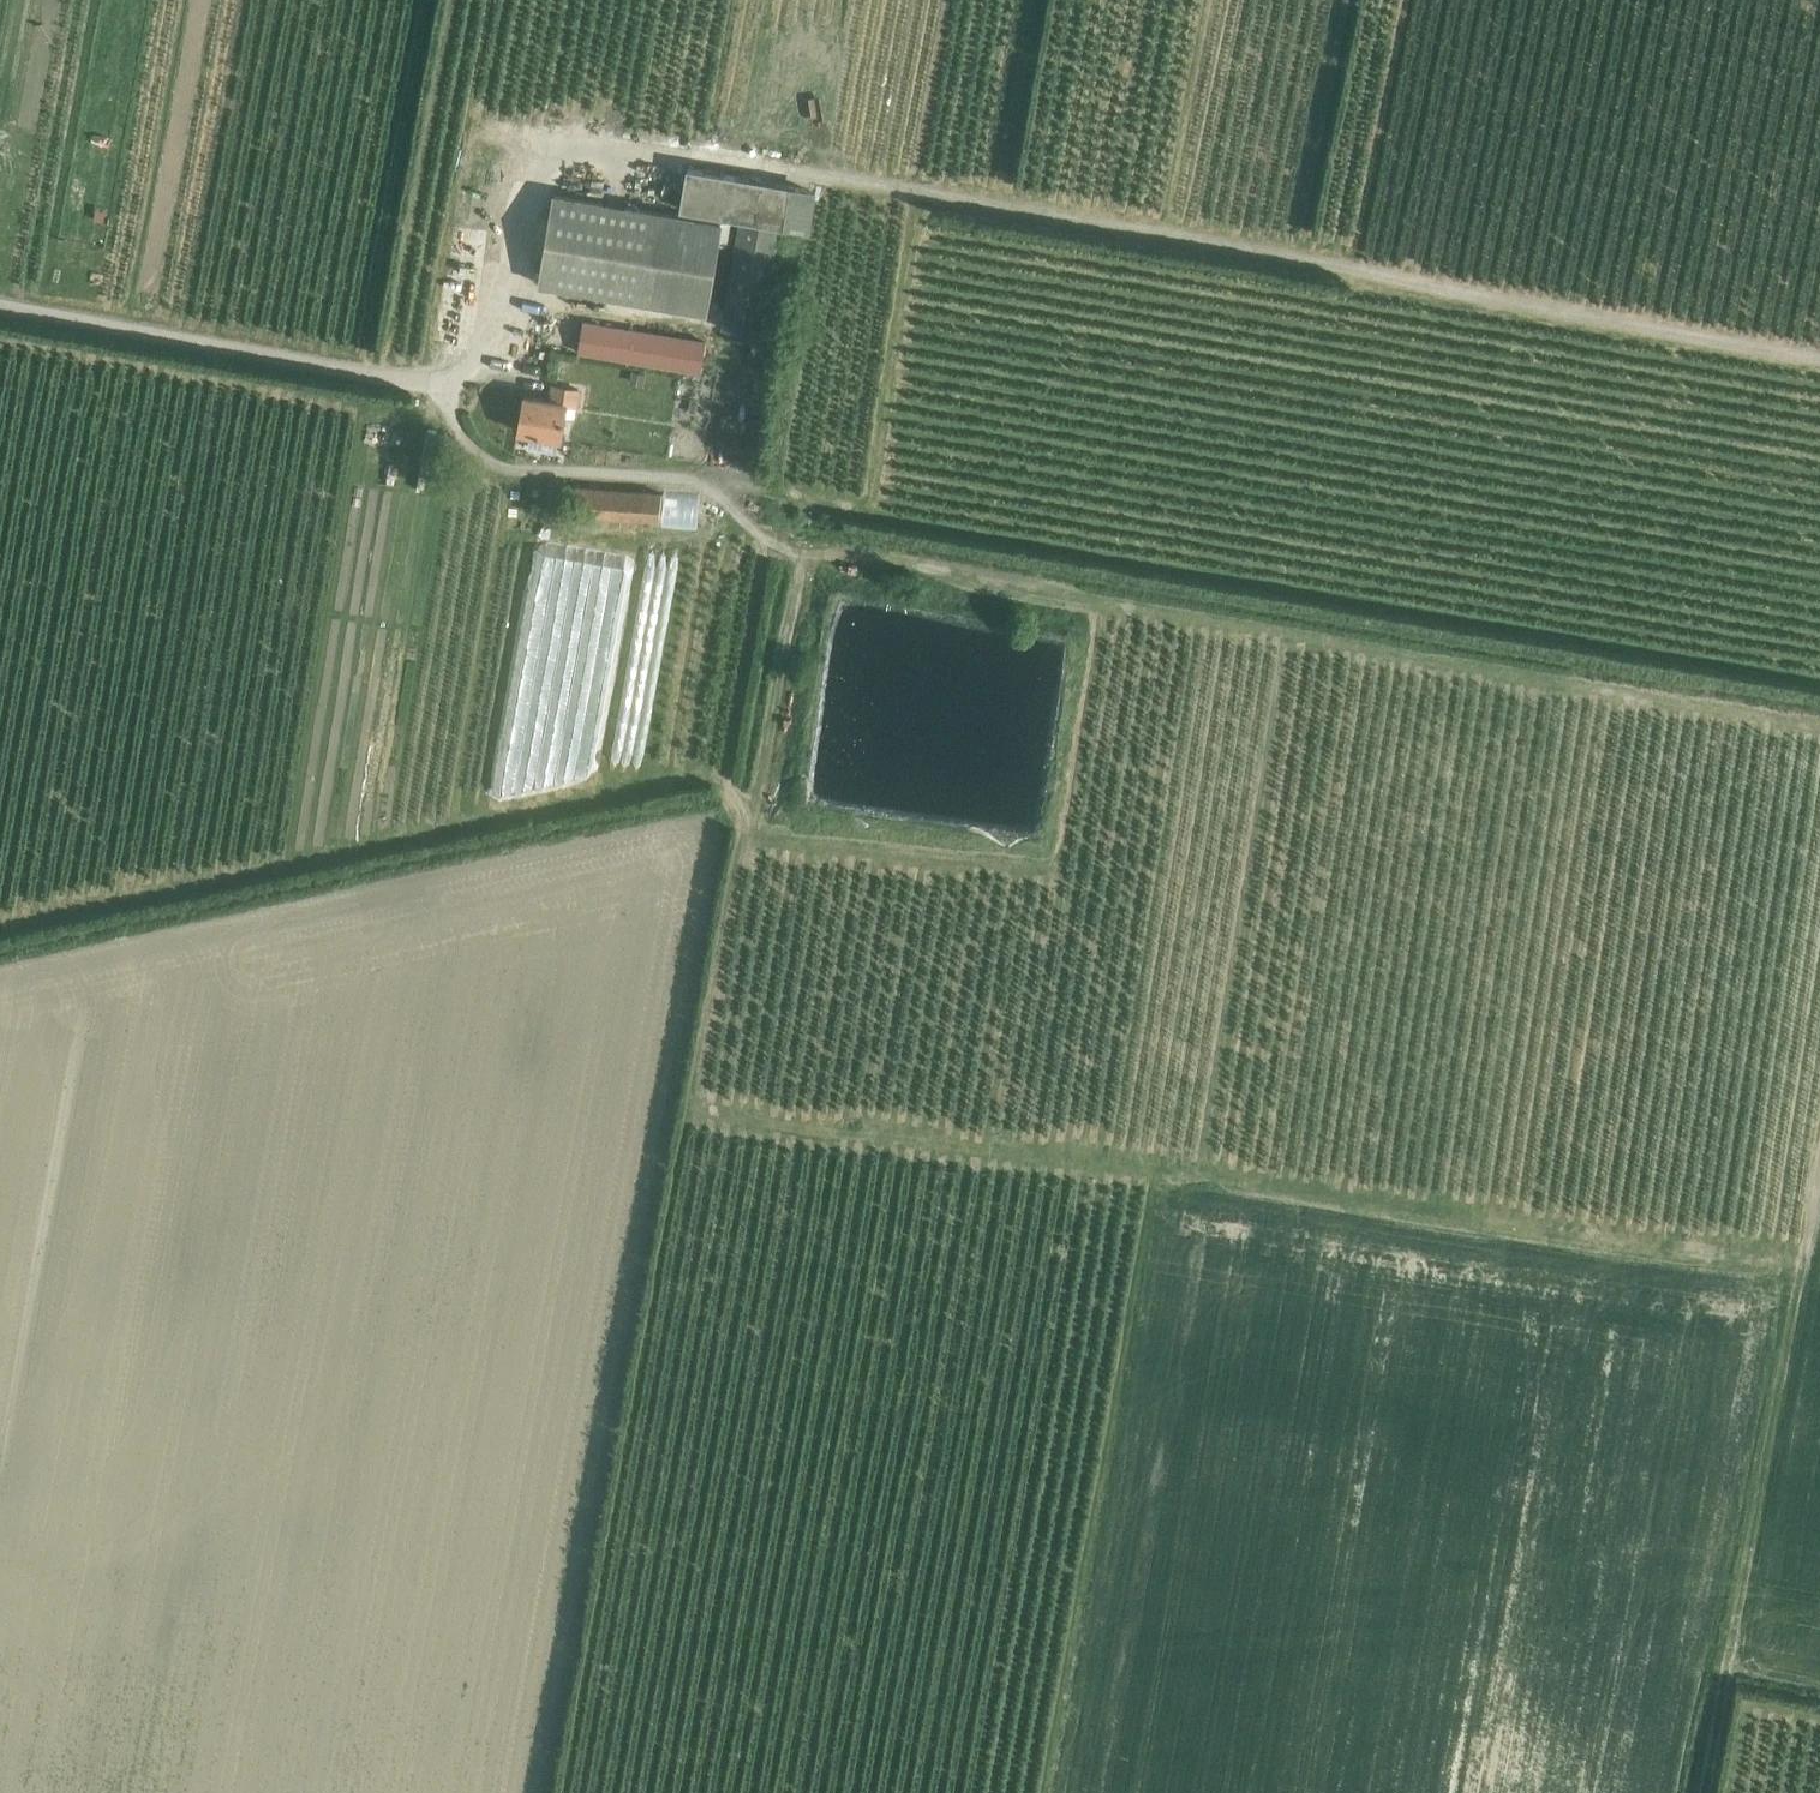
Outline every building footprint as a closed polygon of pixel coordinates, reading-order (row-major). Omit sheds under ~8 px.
[(686,168),(679,207),(740,218),(721,327),(758,333),(777,224),(807,229),(814,191),(686,168)] [(719,221),(549,192),(534,283),(703,312),(719,221)] [(577,351),(627,359),(630,344),(599,339),(601,325),(582,322),(577,351)] [(627,359),(699,371),(704,342),(632,331),(630,344),(627,359)] [(632,370),(629,382),(643,386),(646,373),(632,370)] [(577,408),(581,390),(552,385),(549,400),(524,396),(517,430),(560,437),(566,406),(577,408)] [(659,521),(662,493),(567,485),(564,513),(659,521)]
